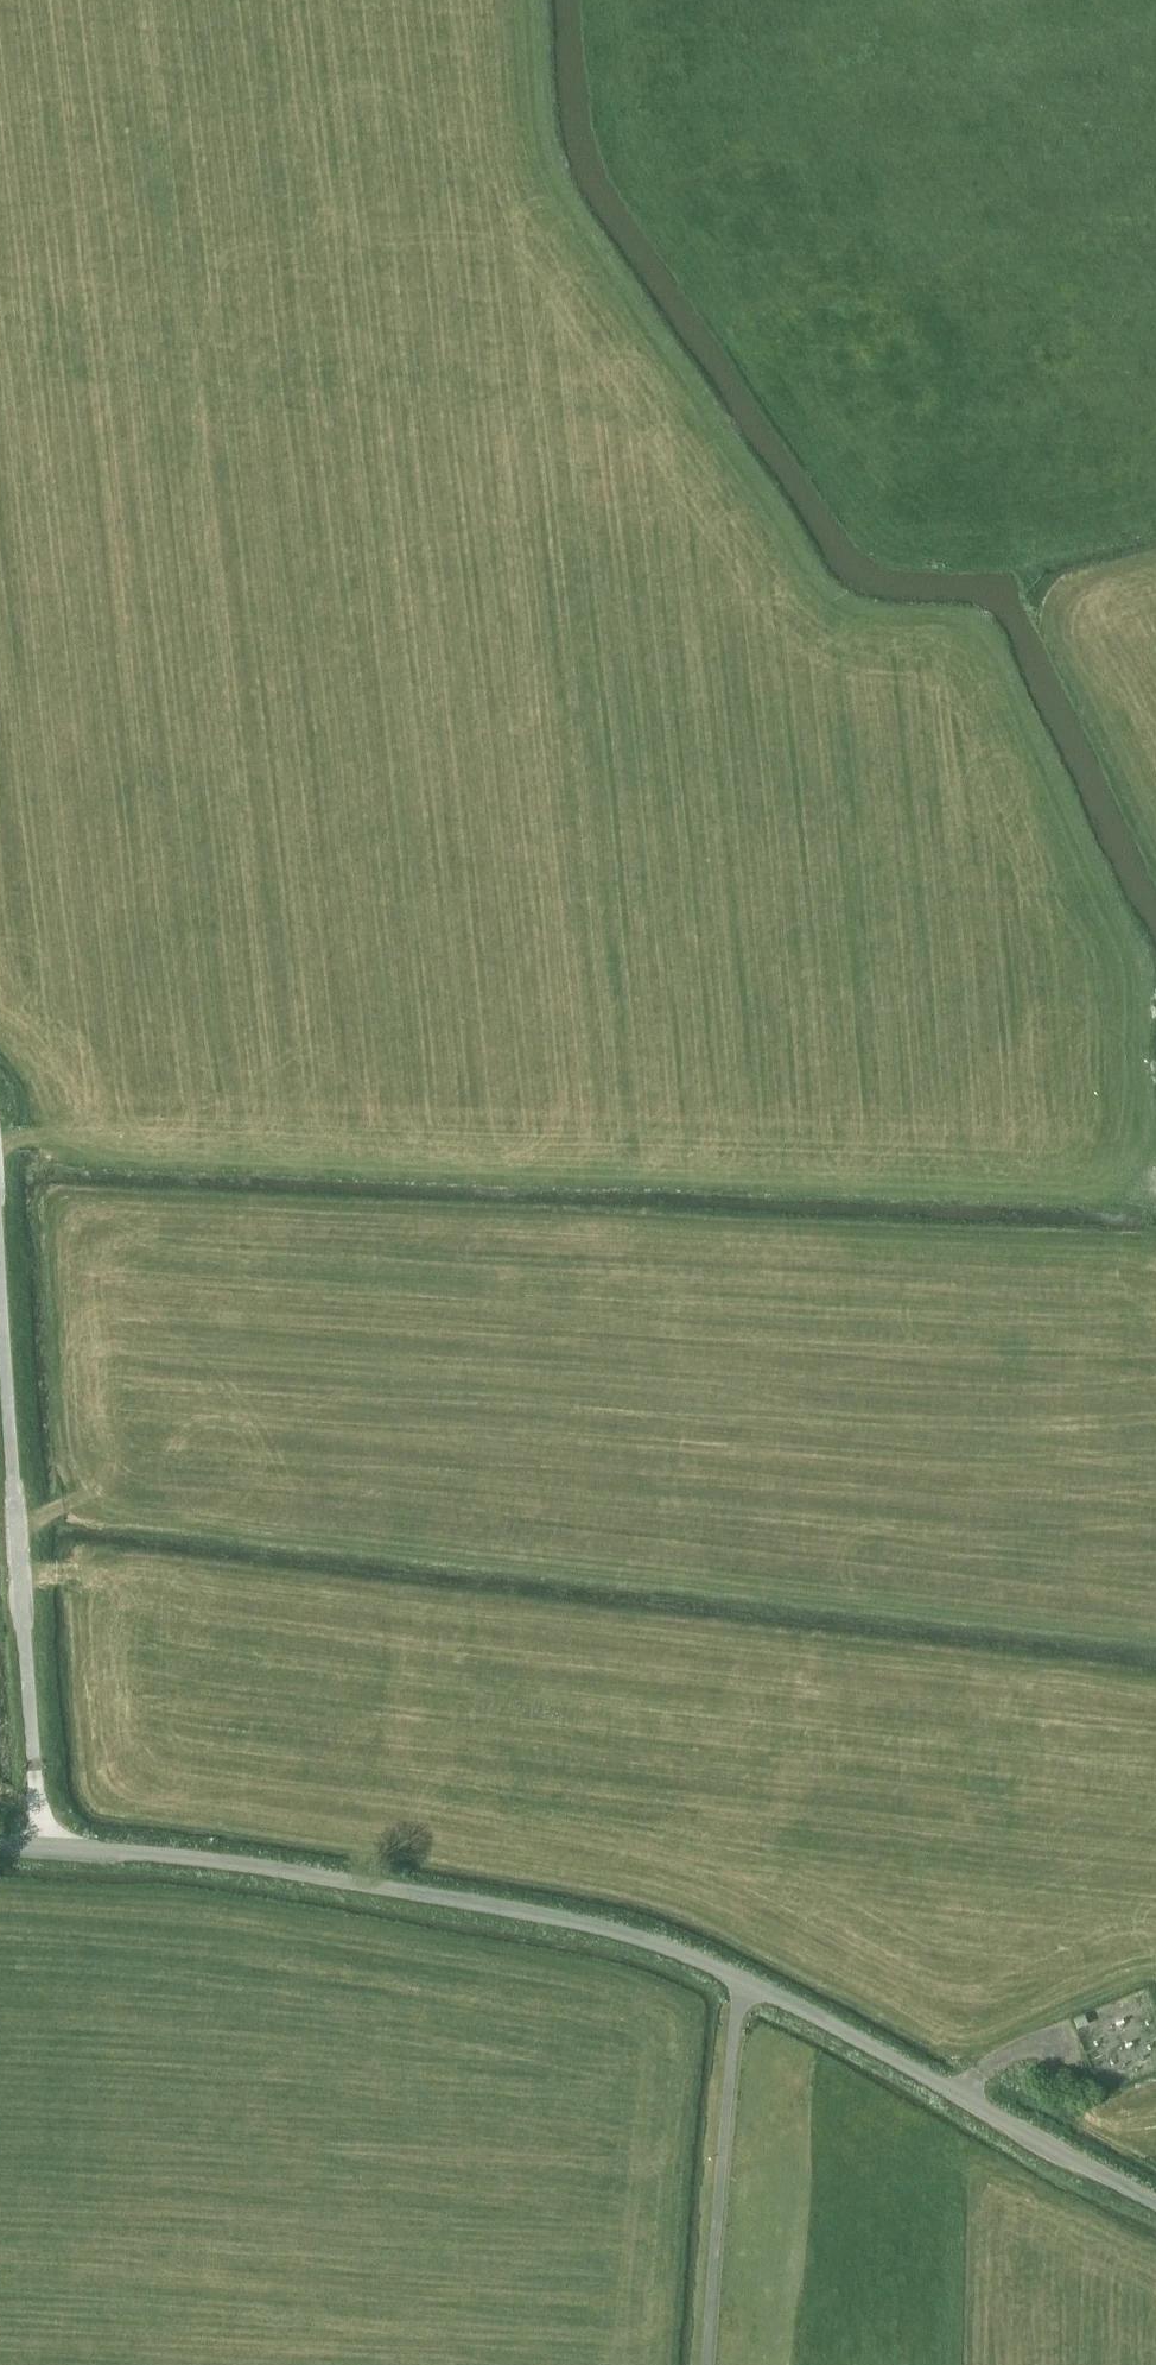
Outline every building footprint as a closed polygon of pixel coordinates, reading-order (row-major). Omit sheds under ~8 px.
[(1155,2070),(1155,1995),(1152,1985),(1076,2012),(1104,2089),(1155,2070)]
